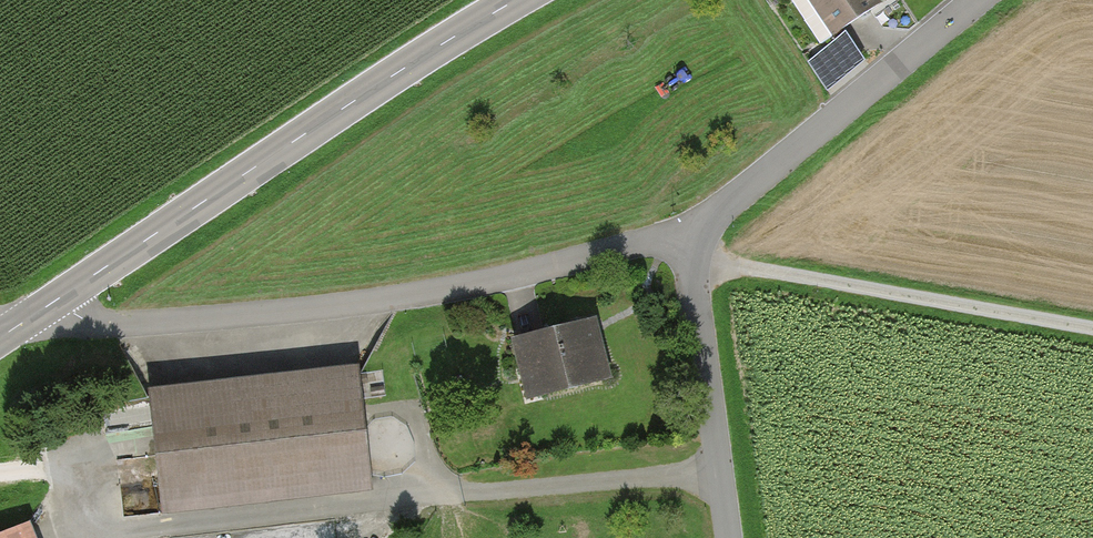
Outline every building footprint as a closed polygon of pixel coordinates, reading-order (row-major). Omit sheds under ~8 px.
[(835,35),(879,5),(876,0),(811,0),(835,35)] [(596,311),(510,332),(526,400),(612,379),(596,311)] [(361,360),(149,383),(163,513),(375,490),(361,360)] [(0,528),(0,537),(38,537),(29,517),(0,528)]
